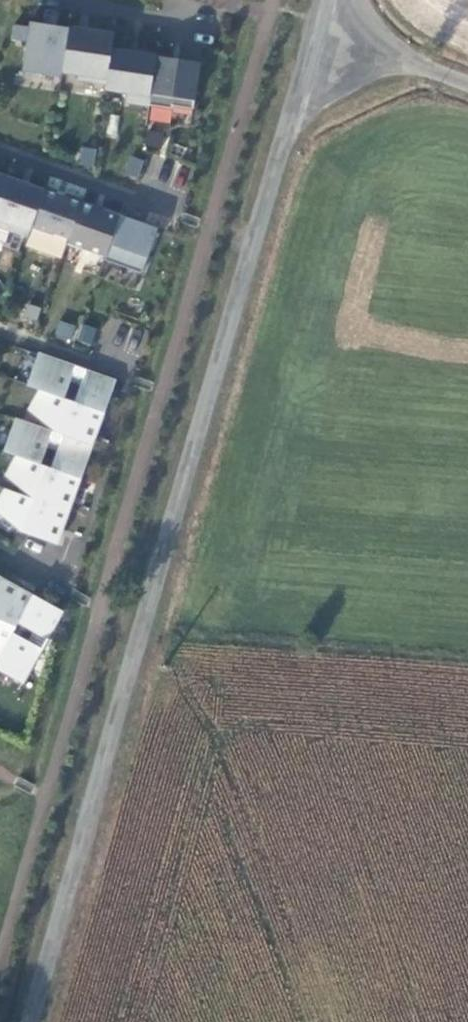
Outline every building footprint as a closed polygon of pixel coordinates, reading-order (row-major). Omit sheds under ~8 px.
[(63,25),(24,19),(23,25),(8,23),(6,37),(21,40),(16,69),(56,75),(57,70),(63,25)] [(105,47),(108,32),(63,25),(57,70),(72,72),(72,77),(100,81),(105,47)] [(150,54),(105,47),(100,81),(100,87),(122,91),(120,100),(142,103),(150,54)] [(164,56),(150,54),(142,103),(167,107),(167,104),(187,107),(194,60),(173,58),(172,59),(163,58),(164,56)] [(81,145),(75,163),(91,168),(97,150),(81,145)] [(138,178),(144,160),(129,154),(122,173),(138,178)] [(1,175),(0,176),(0,227),(22,235),(25,225),(39,187),(1,175)] [(76,201),(39,187),(25,225),(47,233),(48,231),(63,237),(76,201)] [(100,255),(114,214),(76,201),(63,237),(62,242),(100,255)] [(152,228),(114,214),(100,255),(99,258),(136,271),(152,228)] [(19,320),(35,324),(40,307),(24,302),(19,320)] [(58,320),(53,336),(68,342),(74,325),(58,320)] [(93,345),(97,327),(77,322),(73,339),(93,345)] [(110,378),(33,350),(21,383),(34,387),(58,396),(64,378),(75,382),(69,400),(99,410),(110,378)] [(58,396),(34,387),(23,406),(52,423),(50,430),(82,442),(87,427),(92,429),(99,410),(69,400),(58,396)] [(87,444),(82,442),(50,430),(10,416),(0,443),(0,450),(10,453),(35,462),(41,444),(52,448),(46,466),(76,476),(87,444)] [(87,444),(92,429),(87,427),(82,442),(87,444)] [(58,508),(63,493),(69,495),(76,476),(46,466),(35,462),(10,453),(0,471),(0,472),(29,489),(26,496),(58,508)] [(15,529),(47,540),(52,526),(57,528),(64,510),(58,508),(26,496),(0,487),(0,512),(17,522),(15,529)] [(58,508),(64,510),(69,495),(63,493),(58,508)] [(52,542),(57,528),(52,526),(47,540),(52,542)] [(11,584),(0,578),(0,584),(8,589),(11,584)] [(27,593),(11,584),(8,589),(0,584),(0,642),(6,631),(12,621),(27,593)] [(27,593),(12,621),(28,630),(23,640),(6,631),(0,642),(0,672),(18,682),(58,610),(27,593)]
